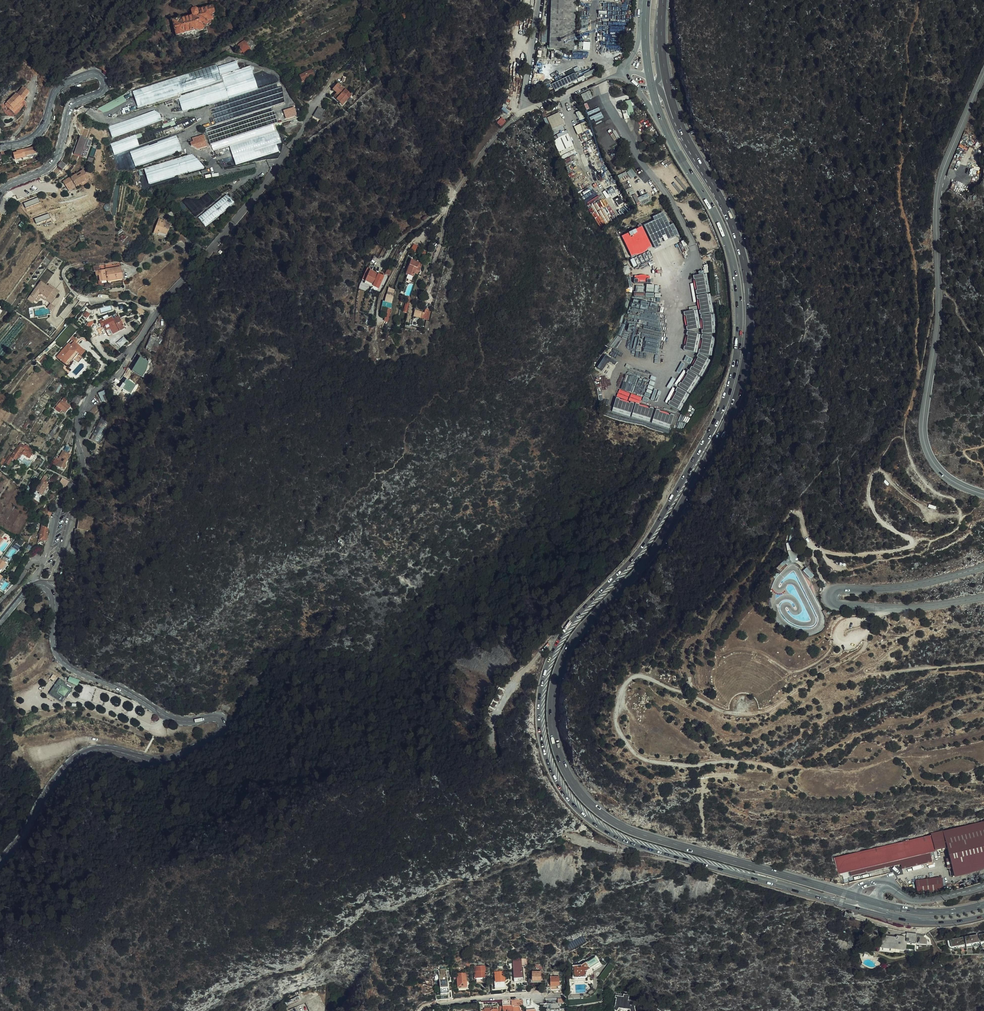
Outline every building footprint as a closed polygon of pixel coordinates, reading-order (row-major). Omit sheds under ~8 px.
[(549,51),(573,52),(574,31),(575,20),(576,0),(550,0),(549,51)] [(206,25),(214,23),(212,14),(215,13),(213,6),(197,11),(195,9),(192,10),(191,12),(192,15),(180,19),(180,18),(172,20),(178,40),(186,38),(204,33),(208,32),(206,25)] [(589,21),(575,20),(574,31),(589,31),(589,21)] [(244,52),(247,56),(259,47),(252,38),(247,42),(250,47),(244,52)] [(234,69),(232,62),(217,66),(220,74),(234,69)] [(225,83),(254,75),(252,67),(223,75),(225,83)] [(314,75),(312,71),(311,70),(299,76),(302,81),(314,75)] [(574,74),(552,84),(555,92),(578,82),(574,74)] [(258,90),(254,75),(225,83),(228,98),(258,90)] [(228,98),(225,83),(178,95),(182,110),(228,98)] [(332,97),(329,99),(337,109),(342,105),(347,101),(336,86),(330,91),(333,96),(332,97)] [(9,102),(15,111),(19,108),(20,110),(26,106),(24,103),(28,101),(28,102),(36,96),(30,89),(22,96),(22,94),(9,102)] [(584,101),(593,97),(589,90),(581,94),(584,101)] [(122,94),(98,109),(102,111),(103,111),(106,111),(125,99),(122,94)] [(329,99),(332,97),(331,96),(327,99),(337,111),(343,106),(342,105),(337,109),(329,99)] [(630,100),(624,101),(629,116),(635,115),(630,100)] [(281,112),(285,118),(294,111),(289,105),(281,112)] [(323,110),(317,108),(311,117),(318,120),(323,110)] [(160,114),(155,110),(108,126),(111,137),(161,119),(160,114)] [(558,113),(545,120),(550,130),(563,124),(558,113)] [(501,126),(506,121),(502,118),(497,123),(501,126)] [(211,143),(213,148),(279,128),(283,121),(211,143)] [(584,123),(574,127),(577,136),(588,132),(584,123)] [(566,131),(553,137),(562,159),(576,153),(566,131)] [(136,136),(135,133),(111,141),(114,151),(139,143),(136,136)] [(87,158),(92,139),(79,135),(73,154),(87,158)] [(135,166),(181,151),(176,135),(130,150),(135,166)] [(204,135),(197,137),(198,139),(200,149),(207,146),(204,135)] [(198,139),(193,141),(189,141),(190,144),(198,149),(200,149),(198,139)] [(20,156),(35,153),(40,152),(39,146),(14,152),(15,156),(20,155),(20,156)] [(224,146),(214,149),(216,155),(226,152),(224,146)] [(144,168),(148,185),(204,168),(193,154),(144,168)] [(61,161),(57,166),(63,170),(67,166),(61,161)] [(627,172),(631,178),(636,175),(632,169),(627,172)] [(76,187),(86,181),(84,178),(88,176),(84,170),(71,177),(67,179),(72,189),(76,186),(76,187)] [(69,191),(72,189),(67,179),(63,181),(69,191)] [(641,206),(651,201),(648,193),(637,198),(641,206)] [(227,194),(198,218),(205,227),(235,203),(227,194)] [(644,225),(655,249),(659,247),(658,244),(679,235),(674,223),(670,225),(664,212),(652,216),(654,221),(644,225)] [(166,225),(167,223),(160,218),(152,230),(155,233),(157,231),(164,236),(170,228),(166,225)] [(622,234),(631,256),(642,252),(642,251),(650,248),(640,226),(622,234)] [(677,243),(662,248),(666,259),(680,254),(677,243)] [(650,251),(630,260),(634,267),(653,258),(650,251)] [(414,269),(416,261),(406,258),(401,272),(408,275),(410,270),(411,268),(413,268),(414,269)] [(105,265),(107,282),(110,282),(125,279),(121,262),(105,265)] [(101,283),(107,282),(105,265),(101,266),(101,265),(95,267),(96,272),(98,271),(99,276),(97,276),(98,279),(99,278),(101,283)] [(363,270),(360,269),(357,275),(356,281),(368,285),(367,286),(373,288),(377,275),(363,271),(363,270)] [(668,405),(680,411),(688,396),(688,393),(691,393),(699,378),(699,376),(702,376),(710,360),(702,355),(712,355),(714,351),(713,334),(716,334),(714,313),(711,313),(709,276),(702,272),(699,273),(697,275),(694,276),(696,307),(683,308),(686,352),(697,351),(668,404),(668,405)] [(651,282),(650,274),(634,275),(635,283),(651,282)] [(40,296),(51,304),(59,292),(41,280),(27,299),(35,304),(40,296)] [(383,308),(390,289),(383,288),(378,302),(376,301),(374,306),(383,308)] [(419,301),(412,300),(410,300),(409,306),(424,308),(425,298),(420,297),(419,301)] [(145,312),(139,307),(134,309),(143,315),(145,312)] [(103,325),(104,327),(114,322),(117,326),(107,331),(110,337),(125,327),(119,316),(113,319),(110,315),(99,322),(101,327),(103,325)] [(114,322),(104,327),(106,331),(107,331),(117,326),(114,322)] [(100,334),(97,327),(90,331),(92,337),(100,334)] [(156,353),(159,343),(157,343),(159,338),(152,336),(147,349),(156,353)] [(121,347),(127,341),(124,337),(117,343),(121,347)] [(86,354),(76,343),(73,346),(71,345),(57,358),(64,366),(75,356),(78,358),(75,361),(78,366),(83,361),(81,359),(86,354)] [(67,368),(75,361),(78,358),(75,356),(64,366),(67,368)] [(142,376),(150,362),(141,356),(132,370),(142,376)] [(598,367),(603,370),(610,359),(605,356),(598,367)] [(103,401),(110,398),(111,391),(109,388),(98,392),(103,401)] [(72,402),(79,406),(82,400),(76,396),(72,402)] [(670,429),(674,414),(616,398),(612,412),(670,429)] [(71,407),(66,403),(63,399),(62,400),(57,406),(56,408),(61,412),(62,410),(66,413),(71,407)] [(100,417),(92,440),(101,443),(109,420),(100,417)] [(50,434),(53,436),(59,428),(55,426),(50,434)] [(65,441),(72,444),(74,436),(74,430),(71,429),(65,441)] [(29,447),(30,446),(27,444),(26,446),(21,442),(11,456),(13,458),(16,460),(18,456),(20,457),(22,458),(29,447)] [(29,447),(22,458),(23,459),(25,456),(34,461),(37,457),(31,453),(32,450),(30,449),(30,448),(29,447)] [(56,458),(53,464),(65,470),(67,465),(66,465),(68,460),(66,459),(68,453),(63,451),(60,456),(62,457),(61,460),(56,458)] [(63,477),(59,483),(65,487),(70,480),(63,477)] [(40,493),(36,498),(40,501),(42,497),(41,496),(47,487),(44,486),(45,484),(41,481),(36,490),(40,493)] [(48,528),(44,525),(42,531),(40,531),(38,539),(39,541),(40,541),(43,542),(43,540),(46,540),(48,528)] [(785,544),(791,563),(797,562),(792,542),(785,544)] [(776,568),(781,572),(788,564),(784,560),(776,568)] [(804,571),(810,579),(814,576),(807,568),(804,571)] [(78,685),(80,680),(70,676),(68,681),(78,685)] [(61,681),(56,689),(59,691),(56,696),(62,701),(65,695),(67,697),(69,695),(66,693),(68,692),(70,693),(71,691),(67,688),(69,686),(61,681)] [(850,870),(852,876),(900,865),(901,870),(931,863),(928,852),(948,847),(955,876),(983,869),(983,822),(834,857),(838,873),(850,870)] [(941,878),(916,881),(917,894),(942,891),(941,878)] [(886,939),(883,938),(882,945),(892,947),(892,949),(906,950),(907,942),(917,943),(917,942),(918,935),(918,934),(908,932),(908,937),(897,936),(897,938),(886,937),(886,939)] [(965,935),(967,942),(979,940),(977,933),(965,935)] [(918,935),(917,942),(926,944),(927,939),(924,936),(918,935)] [(964,935),(951,937),(952,945),(965,943),(964,935)] [(951,947),(966,947),(965,943),(952,945),(951,937),(949,938),(951,947)] [(582,965),(573,966),(573,977),(578,977),(578,976),(586,976),(586,971),(599,962),(595,956),(582,965)] [(528,965),(527,960),(525,960),(524,959),(522,959),(522,961),(514,962),(515,981),(524,981),(523,967),(525,967),(525,965),(528,965)] [(477,972),(477,978),(486,977),(485,971),(486,971),(485,965),(475,966),(476,972),(477,972)] [(439,971),(441,1000),(450,999),(448,970),(439,971)] [(533,971),(533,981),(542,981),(541,971),(533,971)] [(466,974),(458,974),(459,989),(468,988),(466,974)] [(496,988),(499,988),(499,986),(505,985),(504,974),(496,975),(497,983),(495,983),(496,988)] [(566,994),(565,986),(560,986),(560,977),(552,977),(552,986),(553,986),(553,992),(556,994),(566,994)] [(616,1010),(617,1010),(619,1008),(630,1010),(635,1010),(634,1001),(631,1001),(632,997),(629,997),(629,995),(624,994),(624,997),(618,996),(618,993),(616,992),(615,998),(616,998),(615,1007),(613,1009),(616,1010)] [(323,1004),(320,998),(306,1004),(309,1010),(326,1010),(323,1004)]
